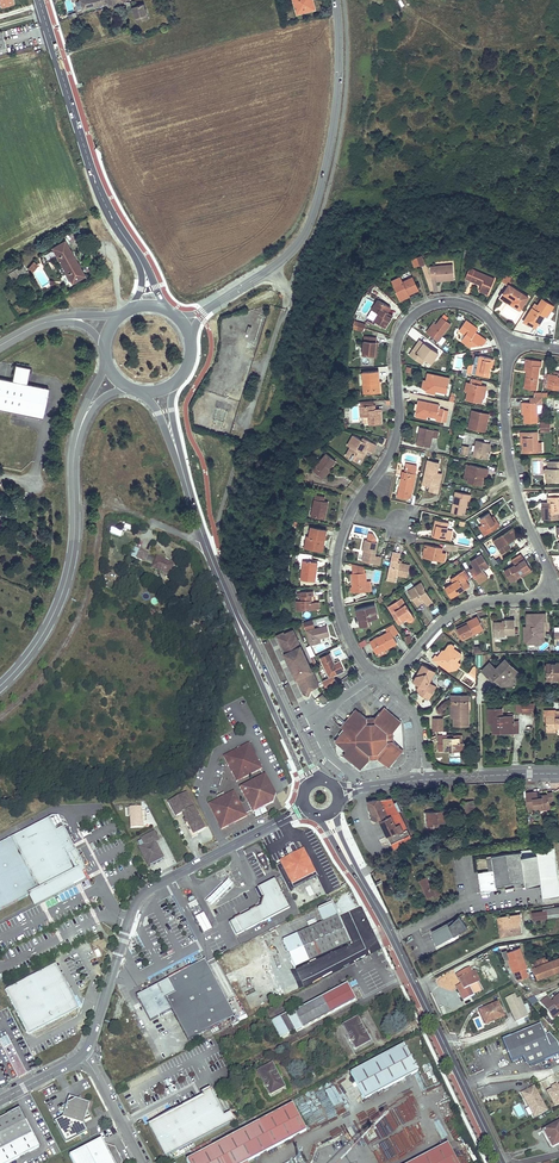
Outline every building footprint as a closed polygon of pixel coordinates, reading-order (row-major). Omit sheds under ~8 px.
[(113,0),(80,0),(83,10),(107,3),(108,7),(114,6),(113,0)] [(302,13),(302,9),(312,7),(310,0),(293,0),(297,14),(302,13)] [(302,13),(316,9),(314,0),(310,0),(312,7),(302,9),(302,13)] [(138,23),(148,20),(144,5),(133,8),(138,23)] [(64,241),(52,248),(72,283),(84,276),(64,241)] [(38,265),(34,262),(28,269),(32,272),(38,265)] [(453,265),(430,266),(432,280),(436,279),(443,279),(444,281),(454,280),(453,265)] [(22,266),(8,274),(12,281),(26,273),(22,266)] [(474,270),(469,268),(465,278),(470,280),(474,270)] [(495,279),(474,270),(470,280),(481,285),(479,291),(488,295),(495,279)] [(529,297),(509,285),(512,280),(505,276),(501,282),(508,286),(503,294),(512,299),(513,298),(514,299),(512,303),(521,309),(529,297)] [(400,277),(392,281),(397,291),(396,292),(399,297),(408,293),(408,294),(418,289),(412,277),(402,281),(400,277)] [(512,299),(503,294),(500,299),(520,311),(521,309),(512,303),(514,299),(513,298),(512,299)] [(554,305),(543,298),(538,305),(536,309),(533,307),(524,322),(530,325),(535,328),(537,324),(539,325),(544,316),(547,317),(554,305)] [(391,307),(378,299),(372,309),(379,314),(374,321),(385,328),(392,317),(387,314),(388,312),(391,307)] [(451,324),(442,317),(438,322),(439,322),(435,327),(434,326),(431,330),(429,329),(426,333),(437,341),(451,324)] [(476,327),(466,320),(459,330),(465,335),(461,341),(471,347),(474,342),(478,345),(484,344),(487,340),(475,332),(475,333),(473,332),(476,327)] [(459,332),(455,338),(460,341),(464,334),(459,332)] [(376,337),(365,336),(363,355),(374,356),(376,342),(376,337)] [(438,353),(424,343),(422,346),(418,342),(412,350),(416,353),(413,357),(422,363),(425,358),(431,363),(438,353)] [(491,358),(480,356),(478,366),(476,374),(489,377),(491,367),(489,367),(491,358)] [(537,361),(528,360),(526,370),(528,370),(525,388),(536,390),(540,366),(536,366),(537,361)] [(13,413),(42,419),(48,389),(27,385),(30,372),(30,369),(16,366),(13,382),(0,379),(0,411),(13,413)] [(378,371),(363,371),(364,391),(374,390),(374,393),(380,392),(379,384),(378,385),(377,382),(377,377),(379,377),(378,371)] [(449,378),(427,373),(425,382),(423,381),(422,388),(426,390),(426,391),(432,393),(432,389),(436,390),(446,392),(449,378)] [(558,376),(558,375),(554,374),(549,373),(548,383),(547,389),(558,391),(558,376)] [(481,385),(470,382),(468,391),(466,400),(481,403),(483,397),(482,396),(483,390),(486,391),(487,386),(481,385)] [(535,397),(530,398),(530,402),(522,402),(522,407),(524,407),(524,414),(525,423),(537,423),(537,413),(542,413),(542,397),(535,397)] [(547,399),(547,408),(558,408),(558,400),(553,400),(553,398),(547,399)] [(439,405),(419,400),(416,413),(428,416),(436,417),(436,420),(442,421),(444,411),(444,409),(439,408),(439,405)] [(375,405),(360,406),(361,417),(369,416),(369,425),(382,424),(381,412),(375,412),(375,409),(375,405)] [(489,414),(473,410),(472,416),(473,416),(472,423),(470,423),(469,428),(483,431),(485,419),(488,419),(489,414)] [(439,431),(422,427),(420,435),(419,434),(417,444),(430,447),(432,437),(437,438),(439,431)] [(537,432),(521,432),(521,437),(524,437),(524,444),(523,444),(523,453),(538,452),(537,443),(537,432)] [(353,435),(348,445),(351,447),(347,453),(352,455),(350,458),(357,461),(359,457),(362,459),(365,454),(362,452),(364,448),(372,452),(376,445),(364,438),(362,440),(353,435)] [(490,443),(477,440),(473,456),(485,459),(486,451),(489,451),(490,443)] [(469,447),(463,445),(461,454),(467,455),(469,447)] [(326,453),(313,470),(321,476),(328,468),(329,469),(330,469),(336,461),(326,453)] [(439,463),(428,460),(424,480),(427,481),(427,485),(430,486),(429,491),(438,492),(441,473),(435,472),(436,468),(438,468),(439,463)] [(551,461),(552,472),(549,472),(547,472),(547,482),(558,482),(558,461),(551,461)] [(488,469),(470,465),(468,471),(470,471),(469,478),(468,482),(482,485),(484,476),(484,473),(487,474),(488,469)] [(329,469),(328,468),(321,476),(324,478),(331,470),(330,469),(329,469)] [(414,469),(407,468),(407,472),(405,471),(404,476),(406,476),(405,478),(401,477),(398,491),(412,494),(416,474),(413,473),(414,469)] [(470,494),(455,491),(451,512),(464,515),(465,507),(467,498),(469,499),(470,494)] [(324,497),(316,495),(311,516),(324,518),(328,502),(323,501),(324,497)] [(548,496),(549,502),(550,502),(550,506),(543,506),(543,518),(556,518),(555,513),(558,512),(558,496),(548,496)] [(489,513),(480,518),(486,529),(489,527),(491,531),(500,525),(497,521),(495,522),(491,517),(489,513)] [(448,523),(436,520),(434,529),(436,530),(434,536),(450,540),(452,530),(447,529),(448,523)] [(327,530),(311,527),(309,537),(307,536),(305,547),(322,551),(324,545),(321,544),(322,540),(324,540),(327,530)] [(513,528),(493,540),(502,553),(510,548),(507,544),(518,537),(513,528)] [(376,542),(365,539),(363,550),(366,550),(366,553),(364,553),(362,561),(380,564),(381,557),(375,555),(378,544),(376,542)] [(443,548),(426,544),(423,557),(444,562),(446,553),(442,552),(443,548)] [(134,546),(129,556),(135,559),(139,549),(134,546)] [(143,563),(148,554),(139,549),(135,559),(143,563)] [(400,553),(393,551),(387,576),(396,578),(397,574),(407,576),(410,564),(402,563),(398,562),(398,560),(400,553)] [(156,557),(148,554),(143,563),(151,567),(156,557)] [(515,564),(504,571),(510,580),(518,575),(518,574),(520,573),(521,575),(522,576),(532,569),(522,554),(512,560),(515,564)] [(482,555),(471,562),(474,567),(470,569),(479,583),(488,577),(484,570),(489,566),(482,555)] [(151,567),(168,575),(172,567),(158,560),(159,558),(156,557),(151,567)] [(172,567),(173,565),(159,558),(158,560),(172,567)] [(318,562),(304,560),(301,579),(315,581),(316,574),(315,573),(316,567),(317,567),(318,562)] [(364,572),(364,566),(352,564),(353,573),(364,572)] [(454,582),(445,588),(452,598),(470,586),(466,580),(464,578),(468,575),(465,570),(456,575),(458,579),(454,582)] [(353,573),(352,573),(353,581),(354,581),(355,587),(353,587),(354,592),(367,591),(366,581),(366,572),(364,572),(353,573)] [(518,575),(510,580),(511,582),(521,575),(520,573),(518,574),(518,575)] [(422,582),(408,591),(414,600),(419,597),(420,599),(423,598),(425,601),(426,603),(432,599),(424,588),(425,587),(422,582)] [(301,592),(297,592),(297,596),(301,596),(301,600),(296,600),(297,610),(303,609),(303,607),(306,607),(307,609),(317,609),(317,602),(310,602),(309,600),(311,600),(311,596),(313,596),(313,591),(301,591),(301,592)] [(419,597),(414,600),(418,606),(425,601),(423,598),(420,599),(419,597)] [(389,608),(399,624),(403,621),(402,619),(405,617),(406,619),(407,621),(408,620),(409,621),(412,622),(414,621),(414,618),(402,599),(389,608)] [(375,605),(357,609),(358,615),(360,615),(363,626),(370,624),(369,620),(378,617),(375,605)] [(546,621),(546,614),(534,614),(534,616),(527,616),(527,626),(527,632),(528,632),(528,634),(524,634),(525,641),(528,641),(528,644),(542,644),(542,641),(544,641),(544,621),(546,621)] [(477,616),(456,627),(457,629),(478,618),(477,616)] [(478,618),(457,629),(462,638),(483,627),(478,618)] [(313,620),(304,622),(306,630),(314,627),(313,620)] [(505,622),(494,622),(494,634),(505,634),(515,634),(515,620),(505,620),(505,622)] [(388,627),(390,630),(370,642),(376,652),(384,648),(383,647),(385,646),(387,648),(397,642),(393,635),(399,632),(394,624),(388,627)] [(327,625),(307,630),(311,645),(321,642),(319,637),(321,636),(321,637),(329,635),(327,625)] [(483,627),(462,638),(463,640),(484,629),(483,627)] [(319,686),(293,630),(284,633),(284,632),(276,636),(277,638),(284,653),(284,654),(289,665),(295,677),(296,679),(301,689),(303,693),(309,696),(311,690),(319,686)] [(406,644),(412,642),(409,635),(403,637),(406,644)] [(436,655),(433,659),(444,667),(447,665),(451,668),(453,667),(461,655),(461,653),(453,647),(454,646),(451,644),(449,645),(445,650),(442,650),(443,653),(441,655),(440,654),(438,656),(436,655)] [(337,683),(334,675),(344,670),(340,661),(334,663),(333,662),(334,661),(330,653),(321,658),(330,677),(322,681),(327,691),(337,683)] [(490,662),(482,670),(491,679),(494,676),(498,680),(498,682),(502,685),(509,686),(510,681),(512,679),(514,680),(521,673),(514,667),(513,668),(509,664),(511,663),(506,658),(496,668),(490,662)] [(547,663),(547,679),(558,679),(558,662),(556,662),(556,663),(547,663)] [(435,672),(423,665),(413,681),(419,685),(417,689),(418,690),(420,694),(429,699),(436,686),(429,682),(435,672)] [(323,695),(318,698),(322,703),(326,699),(327,701),(328,700),(325,696),(324,697),(323,695)] [(470,695),(452,695),(452,701),(453,701),(453,715),(454,715),(454,725),(469,725),(469,712),(466,712),(466,701),(469,701),(471,701),(470,695)] [(535,702),(523,703),(523,711),(535,711),(535,702)] [(401,723),(383,708),(381,710),(398,725),(401,723)] [(502,709),(489,709),(489,722),(493,722),(493,732),(500,732),(500,728),(513,728),(513,732),(518,732),(518,721),(513,721),(513,716),(502,716),(502,709)] [(556,711),(557,709),(547,710),(548,716),(546,716),(546,727),(556,727),(556,725),(558,725),(558,711),(556,711)] [(381,710),(375,717),(367,718),(359,711),(359,712),(356,710),(349,718),(350,719),(346,723),(345,722),(342,727),(345,729),(342,732),(337,737),(337,743),(339,745),(346,751),(344,754),(346,755),(361,768),(363,766),(370,759),(378,758),(385,764),(400,746),(393,741),(393,732),(398,725),(381,710)] [(448,735),(440,735),(440,743),(443,743),(445,743),(445,748),(450,749),(450,748),(452,748),(452,751),(462,751),(463,742),(460,742),(460,735),(455,735),(455,737),(448,737),(448,735)] [(262,770),(249,745),(225,757),(230,767),(231,767),(234,772),(233,773),(237,782),(262,770)] [(403,749),(400,746),(385,764),(388,766),(403,749)] [(275,796),(265,776),(262,777),(273,797),(272,801),(252,811),(254,814),(274,803),(275,796)] [(273,797),(262,777),(243,787),(243,789),(242,790),(243,793),(252,811),(272,801),(273,797)] [(543,809),(550,808),(549,800),(548,796),(538,797),(538,796),(537,790),(526,791),(528,809),(538,808),(543,807),(543,809)] [(222,830),(247,817),(236,793),(234,794),(233,792),(224,797),(225,798),(220,800),(219,799),(209,804),(222,830)] [(197,833),(204,829),(186,793),(169,802),(177,816),(183,813),(185,817),(186,817),(187,819),(185,820),(187,824),(188,824),(192,831),(197,833)] [(378,821),(380,821),(398,812),(397,811),(393,802),(390,798),(367,801),(368,808),(374,820),(378,821)] [(473,800),(463,802),(465,814),(472,812),(471,809),(474,809),(473,800)] [(141,807),(130,807),(130,828),(144,828),(144,823),(142,823),(141,807)] [(447,810),(426,812),(427,826),(439,825),(438,823),(448,822),(447,810)] [(398,812),(380,821),(385,832),(387,831),(389,835),(387,836),(394,849),(411,837),(398,812)] [(80,878),(79,875),(79,874),(87,870),(59,816),(52,816),(0,843),(0,911),(33,894),(37,901),(80,878)] [(192,838),(198,835),(197,833),(192,831),(188,824),(187,824),(185,825),(192,838)] [(83,838),(90,834),(88,829),(81,832),(83,838)] [(154,834),(143,839),(146,845),(141,848),(148,863),(161,856),(154,841),(157,840),(154,834)] [(487,856),(489,870),(478,872),(481,891),(497,889),(496,885),(526,881),(526,885),(541,884),(543,898),(558,896),(558,880),(554,847),(537,849),(537,848),(521,850),(522,852),(487,856)] [(294,853),(292,854),(279,861),(288,877),(290,876),(282,862),(290,858),(290,856),(294,854),(295,855),(302,852),(309,866),(311,865),(303,849),(294,853)] [(292,884),(315,872),(311,865),(309,866),(302,852),(295,855),(294,854),(290,856),(290,858),(282,862),(290,876),(288,877),(292,884)] [(157,863),(163,860),(161,856),(148,863),(150,866),(157,863)] [(427,876),(419,880),(427,897),(433,894),(434,896),(440,893),(436,885),(432,887),(427,876)] [(256,908),(238,917),(229,922),(233,930),(236,936),(242,933),(290,907),(275,878),(259,887),(261,892),(264,897),(263,901),(261,905),(256,908)] [(229,879),(207,901),(212,907),(234,885),(229,879)] [(302,905),(318,897),(310,882),(294,890),(302,905)] [(324,922),(283,941),(289,953),(296,968),(350,943),(345,932),(332,903),(318,909),(324,922)] [(533,913),(534,920),(558,917),(558,910),(533,913)] [(203,914),(196,918),(204,933),(211,929),(203,914)] [(436,945),(467,928),(459,915),(448,925),(431,930),(436,945)] [(448,925),(459,915),(431,930),(448,925)] [(520,915),(499,918),(501,936),(520,933),(519,920),(520,920),(520,915)] [(257,943),(227,957),(233,971),(263,957),(257,943)] [(520,948),(508,952),(513,967),(512,967),(514,972),(515,971),(518,979),(528,976),(525,968),(527,967),(520,948)] [(513,967),(508,952),(507,950),(502,952),(505,959),(509,958),(512,967),(513,967)] [(532,962),(538,979),(558,971),(558,957),(543,963),(541,959),(532,962)] [(235,1015),(205,959),(189,968),(179,973),(168,979),(176,993),(165,998),(172,1012),(183,1006),(196,1032),(189,1035),(191,1039),(235,1015)] [(165,973),(168,979),(179,973),(189,968),(188,966),(186,962),(183,964),(165,973)] [(56,963),(51,966),(74,1011),(79,1008),(73,997),(56,963)] [(51,966),(5,990),(29,1034),(74,1011),(51,966)] [(481,991),(476,983),(471,973),(469,968),(456,975),(461,984),(462,987),(457,989),(463,1000),(474,994),(481,991)] [(479,981),(474,971),(471,973),(476,983),(479,981)] [(286,1013),(271,1021),(280,1038),(289,1033),(289,1032),(295,1029),(296,1031),(355,999),(347,983),(287,1015),(286,1013)] [(505,998),(515,1022),(516,1021),(527,1016),(519,997),(516,999),(514,994),(505,998)] [(541,1002),(549,1013),(551,1011),(556,1016),(558,1014),(558,995),(553,1000),(554,1001),(551,1003),(547,997),(541,1002)] [(534,997),(527,1000),(533,1007),(538,1002),(534,997)] [(172,1012),(165,998),(143,1009),(132,1015),(155,1058),(188,1041),(172,1012)] [(497,1004),(479,1012),(481,1018),(483,1017),(486,1023),(502,1016),(497,1004)] [(183,1006),(172,1012),(188,1041),(191,1039),(189,1035),(196,1032),(183,1006)] [(527,1016),(516,1021),(518,1026),(525,1022),(529,1020),(527,1016)] [(357,1018),(344,1025),(356,1047),(369,1040),(357,1018)] [(557,1043),(549,1034),(545,1036),(541,1024),(502,1040),(511,1063),(523,1058),(524,1062),(531,1067),(558,1055),(558,1048),(557,1043)] [(11,1044),(7,1035),(0,1039),(5,1047),(11,1044)] [(403,1044),(350,1073),(365,1100),(418,1071),(403,1044)] [(272,1064),(258,1071),(271,1094),(284,1087),(272,1064)] [(547,1111),(534,1086),(521,1093),(529,1108),(532,1107),(537,1116),(547,1111)] [(547,1092),(553,1103),(558,1099),(558,1086),(557,1087),(553,1089),(547,1092)] [(149,1124),(165,1156),(236,1120),(231,1112),(224,1115),(210,1087),(201,1092),(203,1096),(185,1105),(183,1102),(178,1104),(180,1108),(149,1124)] [(337,1088),(317,1093),(323,1114),(343,1108),(337,1088)] [(201,1092),(183,1102),(185,1105),(203,1096),(201,1092)] [(63,1116),(55,1121),(66,1142),(87,1131),(83,1123),(81,1119),(86,1116),(90,1113),(88,1109),(90,1103),(83,1101),(81,1096),(63,1105),(65,1109),(68,1114),(63,1116)] [(187,1159),(189,1162),(249,1162),(248,1161),(274,1147),(307,1131),(292,1103),(260,1121),(213,1145),(210,1141),(190,1151),(193,1156),(187,1159)] [(0,1118),(0,1162),(8,1162),(40,1146),(20,1108),(0,1118)] [(543,1130),(552,1146),(558,1143),(558,1122),(543,1130)] [(333,1136),(341,1131),(338,1126),(329,1131),(333,1136)] [(378,1141),(381,1158),(415,1151),(412,1137),(407,1138),(407,1135),(378,1141)] [(320,1155),(347,1144),(344,1138),(317,1149),(320,1155)] [(69,1155),(73,1162),(122,1162),(115,1149),(105,1145),(102,1139),(69,1155)] [(410,1162),(458,1162),(447,1143),(410,1162)]
